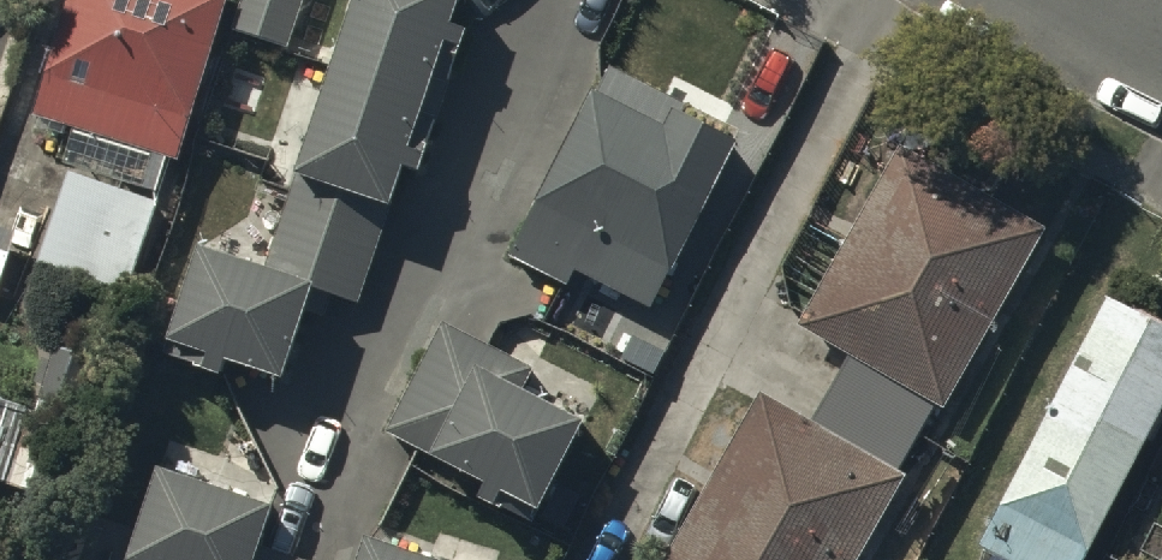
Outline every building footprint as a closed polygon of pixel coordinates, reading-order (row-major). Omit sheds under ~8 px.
[(43,109),(80,121),(67,162),(158,192),(220,0),(79,0),(43,109)] [(238,25),(287,41),(301,0),(246,0),(238,25)] [(455,0),(359,0),(336,69),(423,97),(431,73),(452,80),(467,34),(446,27),(455,0)] [(423,97),(336,69),(303,169),(391,197),(402,164),(421,170),(438,117),(418,111),(423,97)] [(739,143),(614,76),(520,252),(570,278),(575,267),(651,307),(739,143)] [(809,320),(855,346),(946,399),(1044,230),(907,151),(809,320)] [(391,197),(303,169),(296,191),(271,269),(307,281),(358,297),(391,197)] [(148,203),(72,179),(45,263),(121,287),(148,203)] [(10,246),(0,243),(0,278),(10,246)] [(307,281),(271,269),(203,246),(167,352),(222,370),(229,349),(278,366),(307,281)] [(1108,302),(988,539),(984,559),(1074,559),(1161,386),(1161,330),(1108,302)] [(485,347),(448,327),(393,428),(493,481),(486,494),(532,519),(581,427),(516,392),(528,370),(485,347)] [(901,476),(924,436),(946,399),(855,346),(810,424),(901,476)] [(62,348),(46,397),(85,409),(101,360),(62,348)] [(901,476),(810,424),(765,399),(673,559),(854,559),(901,476)] [(273,508),(163,470),(131,559),(255,559),(260,546),(273,508)] [(260,546),(255,559),(303,559),(260,546)]
